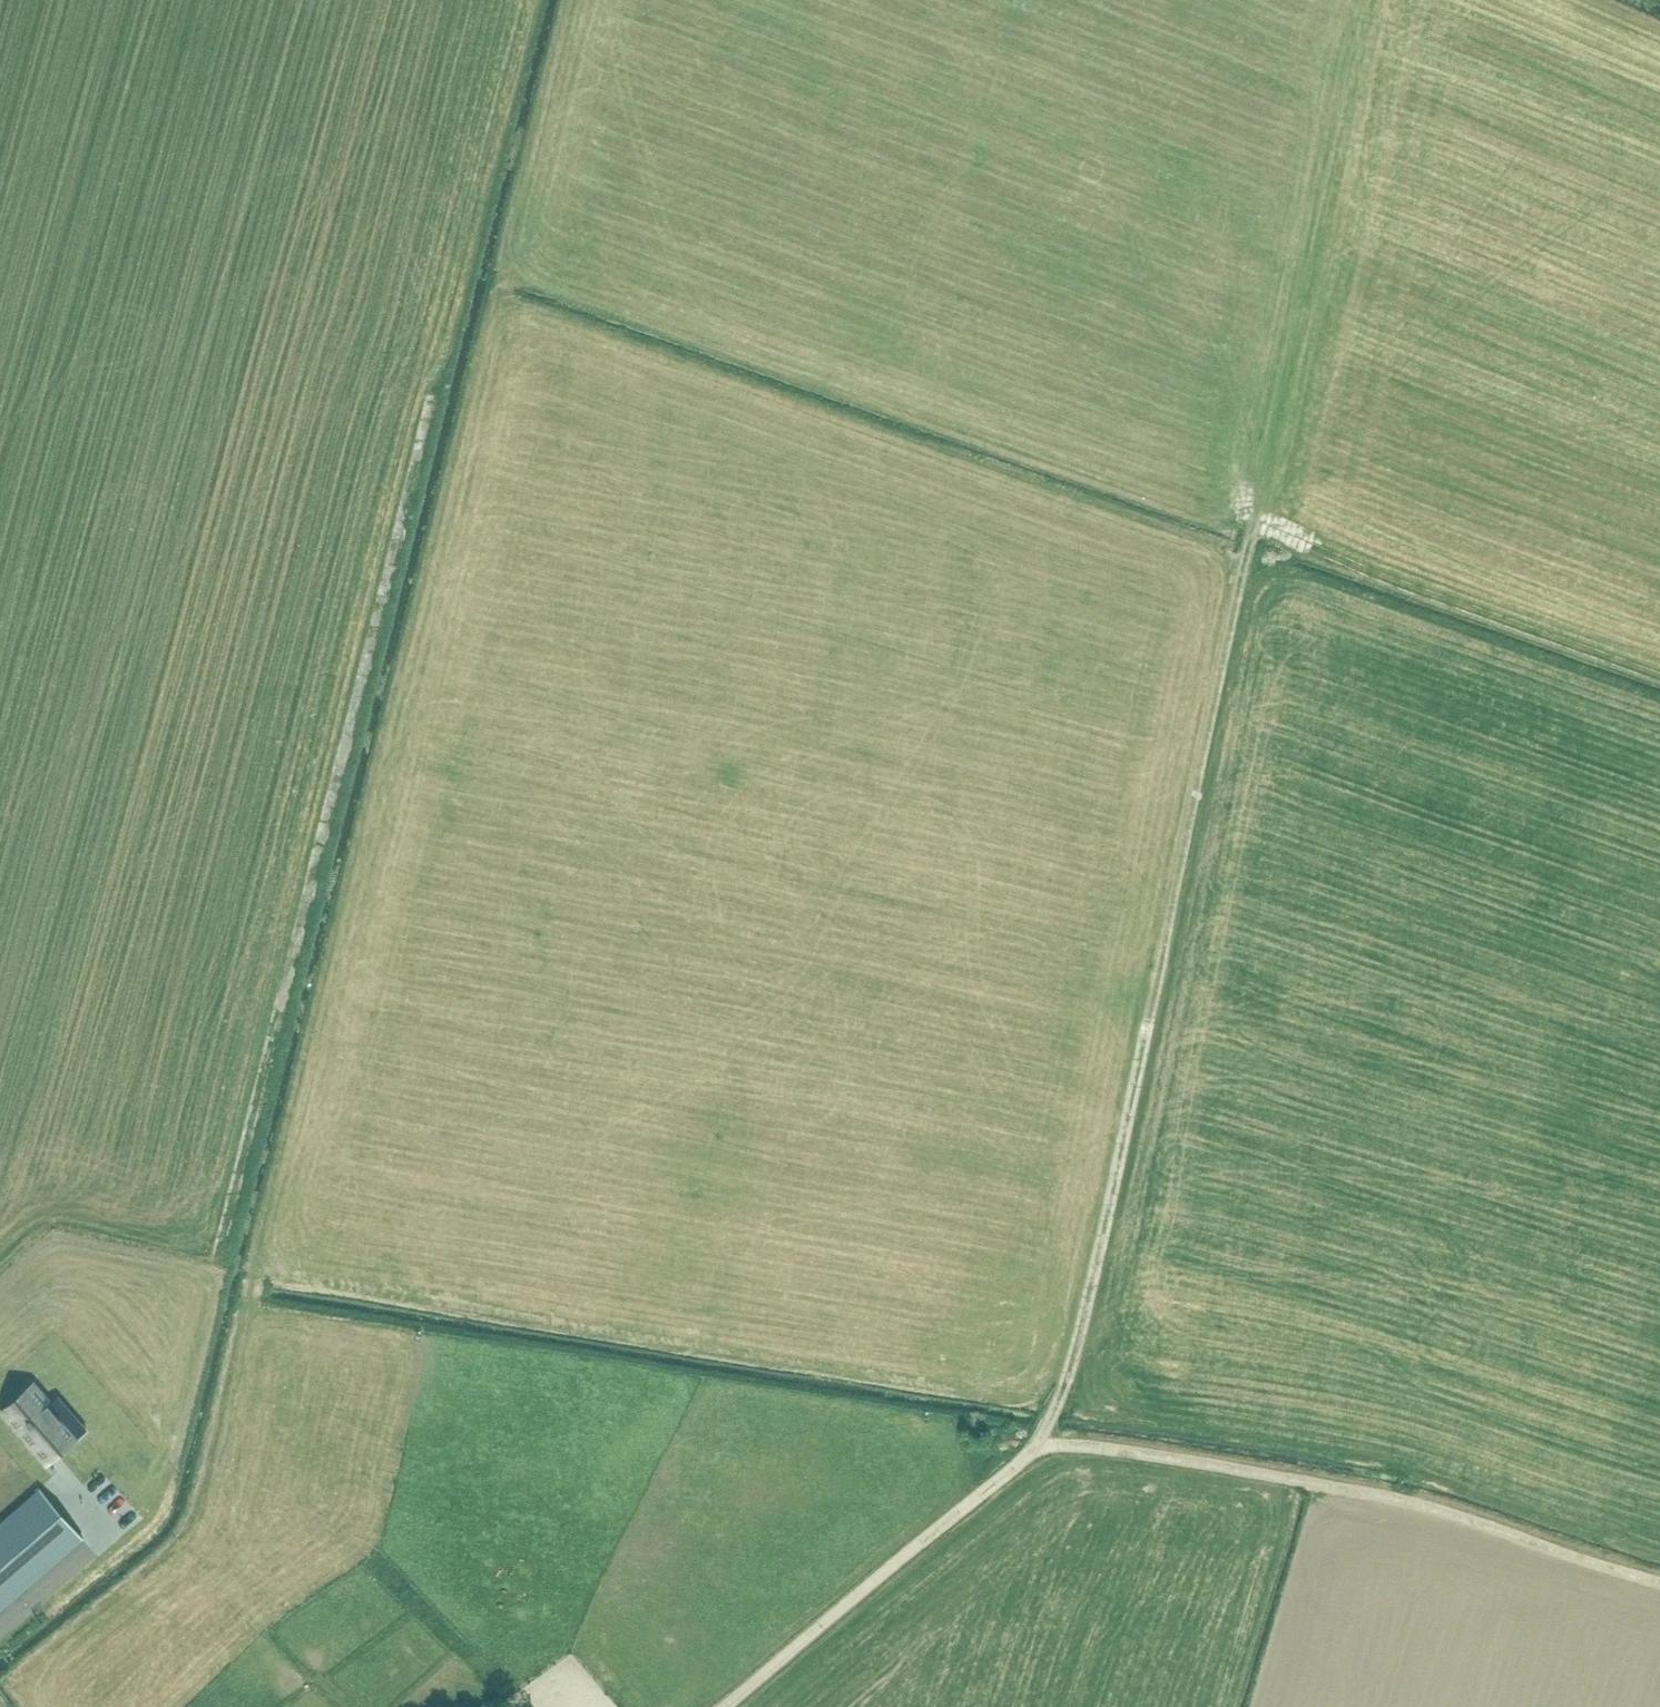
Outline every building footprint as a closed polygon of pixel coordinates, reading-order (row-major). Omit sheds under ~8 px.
[(32,1385),(2,1411),(46,1461),(47,1460),(76,1435),(49,1403),(32,1385)] [(82,1538),(83,1538),(39,1488),(0,1522),(0,1609),(14,1597),(82,1538)]
